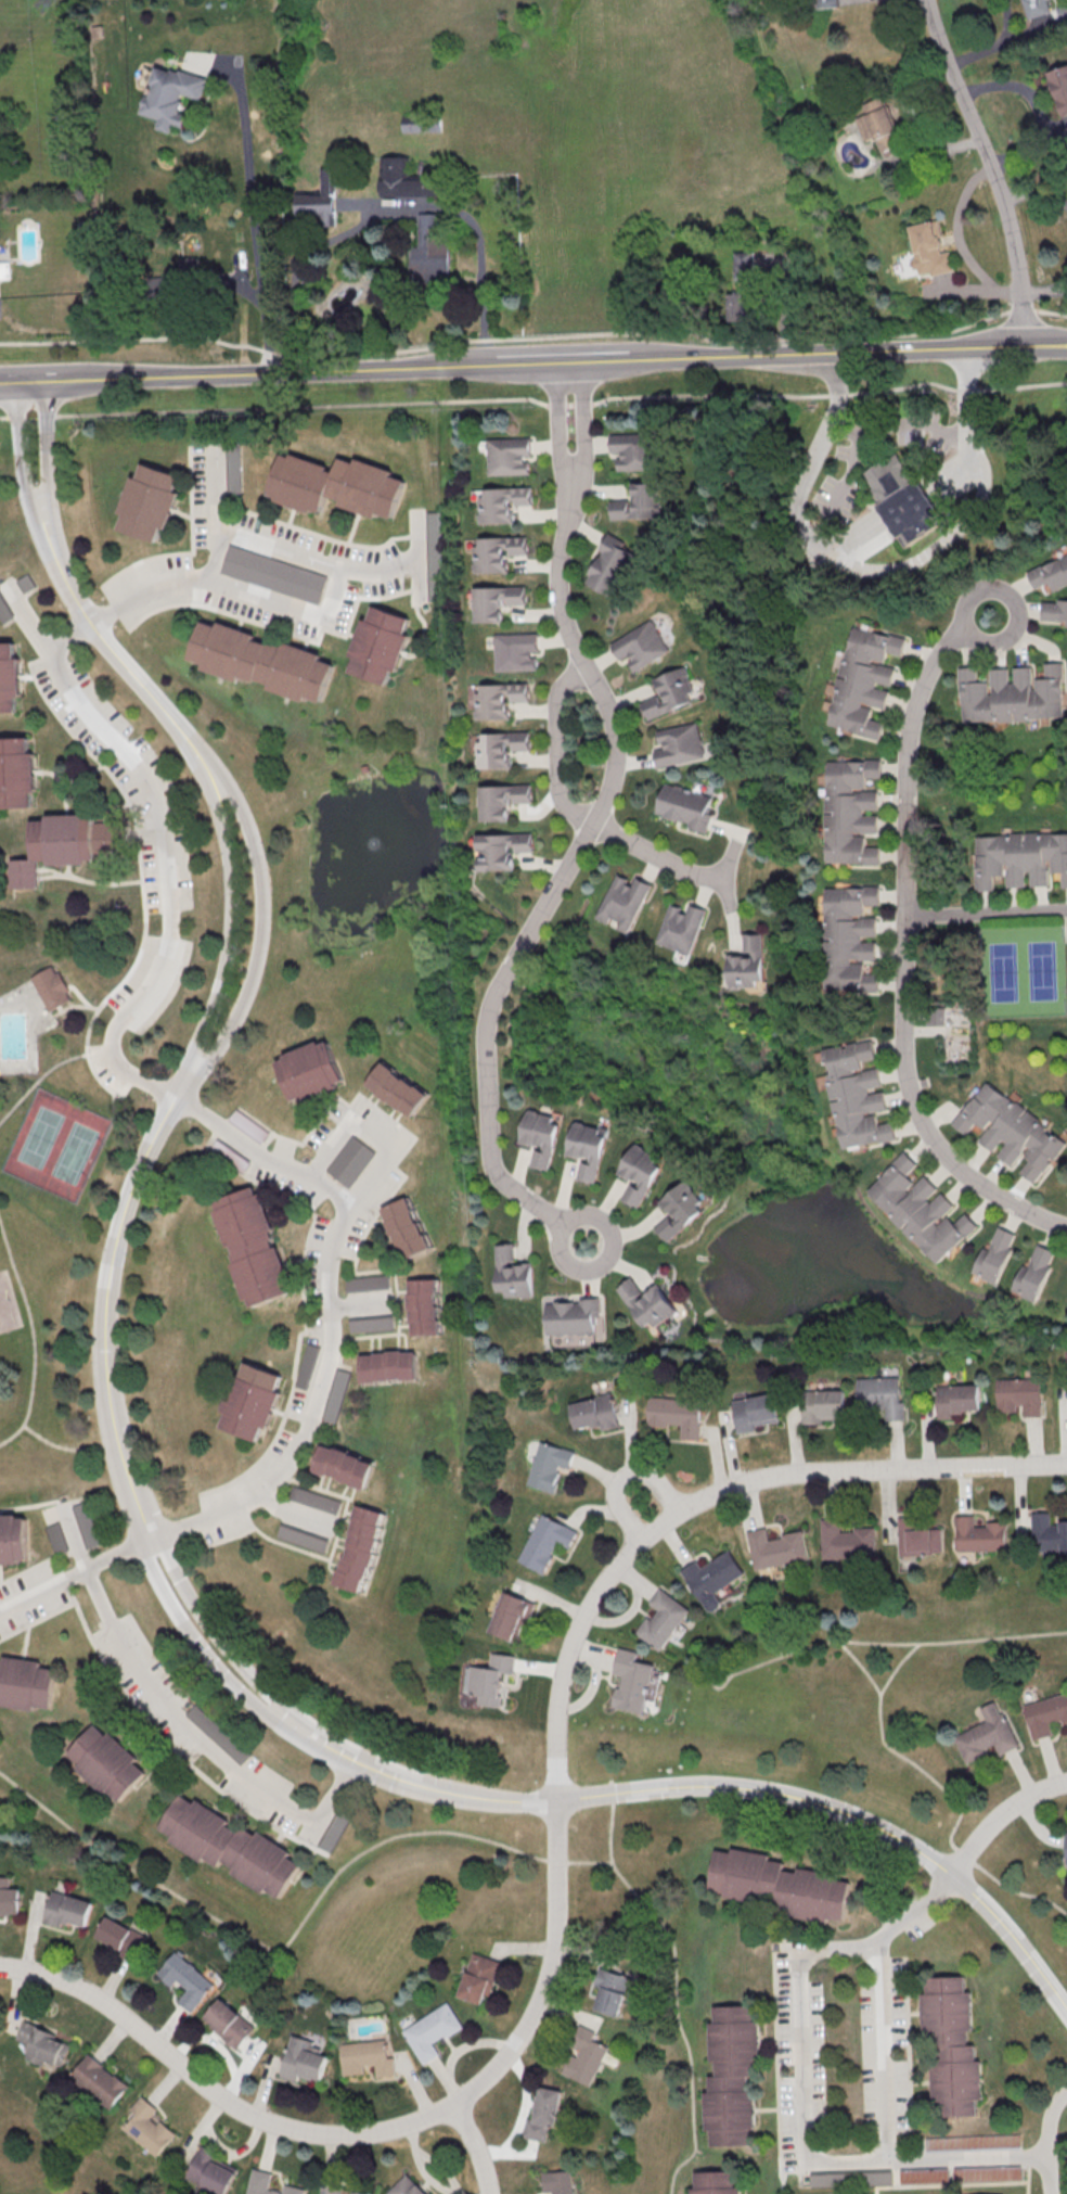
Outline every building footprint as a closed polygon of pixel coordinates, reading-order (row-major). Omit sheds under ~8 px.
[(1027,20),(1049,13),(1045,2),(1050,0),(1020,0),(1027,20)] [(152,65),(144,115),(160,118),(158,130),(174,133),(175,125),(182,126),(187,96),(204,99),(208,75),(152,65)] [(1062,119),(1066,118),(1066,65),(1048,70),(1062,119)] [(863,142),(874,138),(880,151),(901,143),(883,96),(862,104),(866,114),(855,118),(863,142)] [(440,116),(401,116),(401,131),(440,131),(440,116)] [(403,178),(403,156),(380,156),(380,195),(444,195),(444,178),(403,178)] [(336,226),(336,167),(323,167),(323,193),(295,193),(295,226),(336,226)] [(418,212),(416,281),(451,282),(452,241),(441,241),(442,213),(418,212)] [(908,228),(913,253),(911,253),(916,275),(927,272),(928,277),(951,271),(947,252),(938,254),(931,222),(908,228)] [(753,251),(733,250),(733,280),(752,280),(753,251)] [(9,278),(9,261),(0,262),(0,278),(9,278)] [(754,292),(729,292),(729,320),(754,320),(754,292)] [(654,469),(654,433),(611,433),(611,457),(617,457),(617,470),(654,469)] [(486,474),(530,474),(530,437),(486,437),(486,474)] [(281,451),(266,494),(275,497),(274,500),(311,513),(312,510),(320,512),(326,495),(340,499),(339,503),(388,521),(403,481),(389,475),(391,471),(356,458),(355,462),(338,457),(334,471),(326,469),(327,464),(290,451),(288,455),(281,451)] [(909,547),(882,505),(884,502),(865,473),(900,451),(918,480),(923,477),(950,520),(909,547)] [(228,453),(228,490),(239,490),(239,453),(228,453)] [(142,464),(180,476),(176,492),(180,494),(169,530),(164,528),(159,543),(120,531),(125,515),(120,514),(132,477),(137,480),(142,464)] [(662,482),(632,483),(633,496),(611,496),(611,519),(662,518),(662,482)] [(484,488),(530,487),(530,505),(512,506),(513,523),(478,524),(478,498),(484,497),(484,488)] [(616,598),(639,551),(606,535),(583,582),(616,598)] [(478,537),(525,536),(526,554),(506,554),(506,572),(473,572),(473,546),(478,546),(478,537)] [(229,543),(327,575),(318,603),(219,572),(229,543)] [(1035,589),(1048,584),(1051,591),(1066,584),(1066,555),(1028,571),(1035,589)] [(23,592),(35,587),(30,574),(18,579),(23,592)] [(475,586),(524,586),(525,603),(503,603),(503,621),(475,621),(475,586)] [(2,624),(15,617),(0,593),(0,621),(2,624)] [(1043,599),(1042,619),(1066,620),(1066,599),(1043,599)] [(373,607),(411,620),(407,635),(411,637),(399,673),(394,672),(388,686),(350,673),(355,658),(350,656),(363,621),(368,622),(373,607)] [(609,642),(619,662),(628,657),(635,670),(670,652),(653,619),(609,642)] [(331,664),(318,702),(307,699),(306,703),(271,692),(272,687),(240,676),(237,680),(202,668),(204,663),(188,658),(201,620),(215,625),(217,620),(256,633),(254,638),(283,648),(285,643),(322,655),(320,661),(331,664)] [(827,724),(835,693),(833,692),(841,660),(844,660),(852,625),(905,639),(901,655),(886,652),(883,664),(895,667),(890,686),(876,681),(874,688),(889,691),(885,707),(863,702),(862,705),(873,707),(870,717),(885,722),(880,739),(862,735),(862,734),(827,724)] [(494,670),(538,670),(538,633),(494,633),(494,670)] [(20,713),(0,713),(0,643),(17,642),(18,659),(24,659),(25,697),(20,697),(20,713)] [(1064,717),(1031,718),(1032,722),(998,723),(998,720),(962,722),(960,666),(977,666),(977,681),(991,680),(990,668),(1008,667),(1010,684),(1015,683),(1015,667),(1031,667),(1032,690),(1036,690),(1036,679),(1044,679),(1044,664),(1064,663),(1064,679),(1063,679),(1064,717)] [(640,701),(648,719),(697,700),(684,665),(653,677),(659,694),(640,701)] [(480,684),(528,684),(528,701),(509,702),(510,719),(475,719),(475,693),(480,693),(480,684)] [(658,767),(706,757),(698,721),(658,729),(661,745),(654,746),(658,767)] [(483,731),(529,731),(529,749),(511,750),(511,767),(477,767),(477,741),(483,741),(483,731)] [(34,808),(0,809),(0,740),(31,739),(33,755),(37,755),(39,793),(34,793),(34,808)] [(826,863),(825,830),(823,830),(823,796),(825,796),(825,761),(880,761),(880,778),(865,778),(865,791),(877,791),(877,809),(862,809),(862,815),(877,815),(877,832),(854,832),(854,835),(865,835),(865,845),(880,845),(880,864),(862,864),(862,863),(826,863)] [(708,831),(717,794),(664,781),(656,819),(708,831)] [(481,785),(531,783),(532,802),(510,803),(510,820),(483,821),(481,785)] [(100,818),(100,822),(108,822),(108,826),(127,825),(129,850),(111,851),(111,854),(101,854),(102,859),(90,860),(90,865),(52,867),(51,862),(41,863),(42,888),(14,890),(13,859),(36,858),(34,821),(49,821),(49,816),(87,814),(88,819),(100,818)] [(1040,833),(1066,832),(1066,886),(1062,886),(1060,871),(1047,872),(1049,884),(1030,885),(1029,870),(1024,870),(1024,885),(1007,886),(1005,864),(1003,864),(1003,871),(995,871),(995,886),(978,888),(977,872),(976,872),(974,837),(1006,834),(1006,832),(1040,830),(1040,833)] [(478,834),(535,832),(535,852),(512,852),(512,856),(515,856),(515,869),(485,870),(484,847),(479,849),(478,834)] [(597,919),(630,934),(653,885),(619,869),(597,919)] [(825,885),(824,992),(878,992),(878,917),(866,917),(866,905),(880,905),(880,886),(825,885)] [(672,899),(657,944),(692,955),(707,911),(672,899)] [(730,987),(764,987),(764,933),(743,933),(743,955),(730,955),(730,987)] [(33,978),(55,966),(59,972),(62,971),(69,985),(72,990),(68,991),(74,1002),(63,1008),(62,1006),(51,1011),(33,978)] [(945,1025),(945,1006),(928,1006),(928,1025),(945,1025)] [(840,1148),(896,1140),(893,1121),(879,1123),(877,1111),(887,1109),(884,1088),(883,1089),(879,1067),(864,1070),(863,1061),(876,1059),(873,1039),(824,1047),(840,1148)] [(331,1043),(346,1081),(337,1084),(339,1088),(304,1104),(303,1098),(293,1102),(278,1064),(287,1060),(285,1056),(321,1042),(322,1046),(331,1043)] [(365,1087),(413,1117),(429,1091),(381,1061),(365,1087)] [(985,1082),(963,1111),(961,1110),(951,1123),(965,1133),(975,1120),(986,1128),(978,1140),(992,1151),(1002,1138),(1007,1143),(998,1155),(1012,1165),(1027,1145),(1029,1147),(1024,1155),(1030,1159),(1020,1172),(1036,1183),(1066,1141),(1038,1121),(1039,1119),(1016,1101),(1014,1104),(985,1082)] [(561,1116),(527,1109),(520,1143),(534,1146),(530,1166),(549,1170),(561,1116)] [(596,1183),(609,1129),(574,1121),(566,1154),(580,1157),(576,1178),(596,1183)] [(324,1171),(349,1190),(377,1152),(353,1134),(324,1171)] [(618,1173),(631,1179),(622,1200),(642,1208),(664,1157),(632,1143),(618,1173)] [(939,1262),(965,1236),(967,1237),(978,1226),(966,1214),(955,1225),(944,1215),(954,1204),(941,1192),(930,1203),(925,1199),(936,1187),(925,1176),(909,1191),(907,1189),(914,1182),(907,1174),(917,1163),(905,1152),(867,1190),(892,1215),(890,1217),(912,1238),(913,1237),(939,1262)] [(660,1202),(670,1212),(654,1227),(668,1242),(709,1205),(686,1179),(660,1202)] [(215,1201),(255,1185),(258,1194),(260,1192),(275,1227),(270,1229),(294,1289),(248,1308),(231,1264),(234,1262),(214,1211),(218,1209),(215,1201)] [(380,1208),(404,1260),(431,1248),(408,1196),(380,1208)] [(1020,1234),(996,1223),(973,1273),(997,1284),(1020,1234)] [(497,1297),(533,1296),(533,1263),(517,1263),(516,1243),(496,1243),(497,1297)] [(1030,1263),(1023,1261),(1012,1293),(1038,1302),(1057,1251),(1037,1243),(1030,1263)] [(345,1290),(390,1289),(390,1275),(345,1276),(345,1290)] [(657,1282),(644,1291),(632,1276),(616,1288),(649,1331),(678,1310),(657,1282)] [(439,1277),(410,1278),(410,1335),(440,1335),(439,1277)] [(599,1334),(599,1297),(545,1297),(545,1334),(599,1334)] [(349,1317),(349,1332),(395,1332),(395,1317),(349,1317)] [(418,1382),(418,1350),(358,1350),(358,1382),(418,1382)] [(247,1363),(285,1377),(280,1392),(284,1394),(271,1430),(267,1428),(261,1443),(222,1429),(228,1414),(223,1413),(236,1376),(242,1378),(247,1363)] [(352,1373),(338,1368),(321,1420),(335,1424),(352,1373)] [(904,1421),(903,1377),(858,1377),(858,1407),(881,1407),(882,1421),(904,1421)] [(998,1379),(1042,1378),(1043,1416),(1025,1417),(1024,1405),(1017,1405),(1017,1411),(999,1412),(998,1379)] [(980,1385),(981,1412),(956,1412),(956,1417),(939,1418),(938,1386),(980,1385)] [(845,1390),(846,1417),(820,1417),(820,1423),(802,1424),(801,1391),(845,1390)] [(571,1401),(575,1430),(618,1422),(613,1394),(571,1401)] [(736,1431),(780,1425),(775,1394),(732,1400),(736,1431)] [(679,1437),(700,1438),(702,1399),(649,1397),(647,1425),(680,1427),(679,1437)] [(569,1470),(574,1450),(539,1441),(529,1485),(554,1491),(559,1468),(569,1470)] [(366,1489),(375,1460),(321,1442),(312,1472),(366,1489)] [(343,1501),(293,1485),(289,1497),(339,1513),(343,1501)] [(100,1544),(84,1501),(71,1506),(87,1549),(100,1544)] [(387,1512),(357,1504),(334,1585),(365,1593),(387,1512)] [(1054,1521),(1054,1512),(1031,1512),(1032,1552),(1066,1552),(1066,1521),(1054,1521)] [(568,1549),(578,1530),(542,1513),(519,1560),(544,1572),(558,1544),(568,1549)] [(26,1562),(25,1514),(0,1514),(0,1563),(26,1562)] [(1006,1523),(976,1524),(976,1515),(956,1515),(956,1551),(1007,1550),(1006,1523)] [(898,1516),(898,1553),(942,1553),(942,1528),(918,1528),(918,1516),(898,1516)] [(875,1558),(874,1528),(841,1529),(841,1518),(820,1519),(820,1559),(875,1558)] [(68,1549),(57,1522),(45,1527),(56,1554),(68,1549)] [(326,1552),(330,1538),(281,1524),(277,1537),(326,1552)] [(754,1570),(808,1561),(803,1531),(769,1537),(767,1527),(747,1530),(754,1570)] [(696,1560),(680,1570),(707,1612),(731,1597),(724,1585),(744,1573),(729,1550),(701,1567),(696,1560)] [(649,1604),(655,1608),(637,1635),(662,1651),(691,1607),(660,1587),(649,1604)] [(488,1632),(519,1642),(533,1600),(502,1590),(488,1632)] [(645,1713),(654,1665),(637,1661),(639,1651),(618,1647),(614,1672),(622,1673),(616,1708),(645,1713)] [(465,1705),(500,1707),(501,1674),(515,1675),(516,1654),(491,1653),(490,1667),(467,1665),(465,1705)] [(35,1714),(0,1707),(0,1660),(5,1661),(7,1657),(44,1664),(43,1669),(60,1672),(52,1712),(36,1709),(35,1714)] [(1023,1704),(1032,1740),(1054,1734),(1051,1725),(1066,1721),(1066,1693),(1023,1704)] [(997,1699),(979,1707),(986,1721),(953,1736),(965,1762),(995,1748),(999,1756),(1019,1746),(997,1699)] [(187,1714),(197,1723),(205,1714),(195,1705),(187,1714)] [(69,1756),(98,1725),(110,1737),(113,1733),(141,1759),(138,1763),(149,1774),(120,1803),(110,1793),(106,1797),(78,1770),(81,1766),(69,1756)] [(282,1900),(304,1865),(291,1857),(293,1852),(260,1832),(258,1836),(245,1827),(242,1833),(229,1824),(232,1821),(200,1800),(196,1804),(183,1796),(162,1831),(175,1839),(172,1842),(204,1863),(207,1859),(221,1867),(223,1863),(236,1871),(233,1875),(266,1896),(268,1891),(282,1900)] [(319,1847),(333,1853),(349,1815),(335,1809),(319,1847)] [(712,1890),(720,1850),(736,1853),(737,1848),(774,1855),(773,1861),(788,1863),(787,1870),(802,1873),(804,1867),(841,1875),(840,1880),(856,1884),(847,1924),(832,1921),(831,1925),(794,1917),(794,1912),(779,1909),(780,1903),(766,1901),(764,1905),(727,1898),(728,1893),(712,1890)] [(9,1887),(9,1877),(0,1877),(0,1917),(20,1917),(20,1887),(9,1887)] [(52,1890),(44,1920),(86,1931),(93,1901),(52,1890)] [(135,1959),(146,1934),(106,1916),(95,1942),(135,1959)] [(193,2012),(216,1982),(176,1951),(159,1972),(184,1992),(178,1999),(193,2012)] [(460,1996),(489,2005),(502,1961),(472,1952),(460,1996)] [(619,2016),(631,1977),(600,1968),(595,1985),(602,1987),(596,2009),(619,2016)] [(936,2116),(977,2114),(976,2097),(981,2097),(979,2058),(974,2059),(973,2043),(967,2044),(966,2029),(972,2028),(969,1990),(964,1990),(963,1975),(923,1977),(924,1993),(918,1993),(921,2031),(926,2031),(926,2048),(933,2046),(934,2062),(928,2062),(930,2100),(935,2100),(936,2116)] [(202,2020),(237,2050),(257,2026),(222,1997),(202,2020)] [(464,2026),(450,2001),(402,2029),(423,2065),(442,2053),(436,2043),(464,2026)] [(748,2144),(708,2145),(707,2130),(702,2130),(700,2092),(705,2091),(705,2076),(710,2076),(710,2061),(705,2061),(703,2023),(708,2021),(708,2006),(748,2005),(749,2020),(755,2020),(756,2058),(750,2058),(751,2075),(746,2075),(746,2090),(751,2089),(753,2128),(748,2128),(748,2144)] [(30,2046),(26,2056),(61,2070),(73,2040),(24,2021),(17,2040),(30,2046)] [(603,2035),(583,2026),(563,2075),(592,2087),(610,2045),(600,2041),(603,2035)] [(281,2077),(321,2085),(328,2055),(314,2052),(317,2040),(291,2035),(281,2077)] [(377,2076),(396,2075),(394,2039),(341,2042),(343,2077),(365,2076),(365,2066),(376,2066),(377,2076)] [(70,2077),(113,2108),(131,2084),(89,2052),(70,2077)] [(525,2138),(548,2141),(550,2126),(560,2126),(563,2089),(536,2086),(534,2118),(527,2118),(525,2138)] [(158,2157),(177,2132),(158,2117),(162,2111),(141,2095),(128,2111),(135,2117),(124,2130),(158,2157)] [(237,2171),(220,2164),(223,2156),(200,2146),(186,2178),(222,2193),(227,2193),(237,2171)] [(244,2193),(300,2193),(301,2189),(282,2183),(280,2192),(266,2187),(269,2172),(250,2168),(244,2193)] [(898,2182),(947,2182),(947,2168),(898,2168),(898,2182)] [(569,2169),(571,2193),(551,2193),(551,2191),(541,2192),(540,2171),(569,2169)] [(744,2185),(744,2193),(693,2193),(693,2187),(698,2187),(698,2172),(738,2170),(740,2185),(744,2185)] [(809,2172),(810,2187),(891,2185),(891,2170),(809,2172)] [(408,2171),(385,2193),(386,2193),(430,2193),(408,2171)] [(319,2193),(338,2193),(337,2184),(319,2184),(319,2193)]
